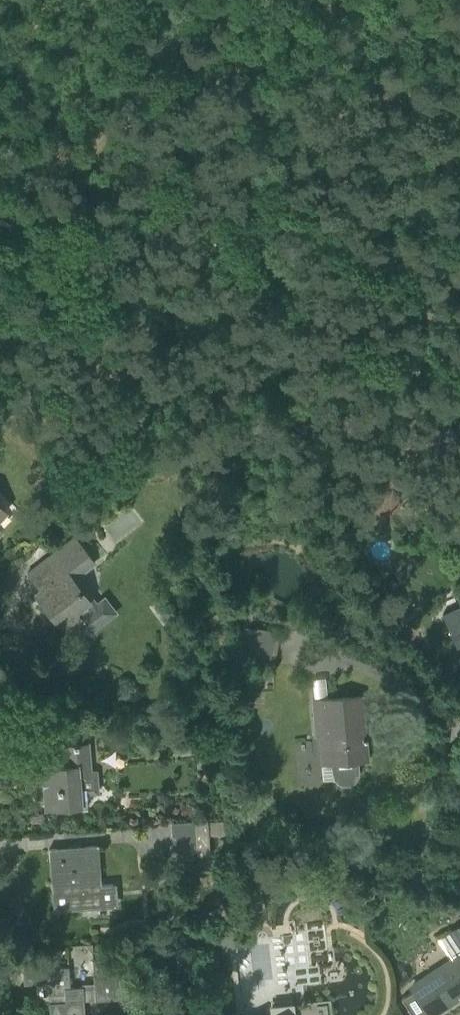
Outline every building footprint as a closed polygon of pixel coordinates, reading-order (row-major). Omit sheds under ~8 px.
[(96,563),(75,536),(53,553),(43,561),(27,574),(29,575),(31,574),(42,589),(37,593),(51,611),(48,613),(65,635),(80,623),(88,633),(105,619),(90,600),(94,597),(77,577),(96,563)] [(173,605),(162,613),(167,620),(177,613),(173,605)] [(450,630),(458,648),(459,647),(459,607),(444,614),(450,630)] [(280,633),(255,628),(250,654),(275,658),(280,633)] [(358,777),(358,760),(365,760),(360,697),(313,701),(316,730),(329,729),(331,763),(332,774),(335,779),(340,784),(346,785),(353,783),(358,777)] [(91,770),(89,744),(82,744),(62,746),(63,766),(42,767),(45,809),(77,806),(76,795),(99,793),(97,769),(91,770)] [(191,858),(196,850),(196,854),(210,853),(207,820),(171,822),(172,835),(175,837),(170,847),(191,858)] [(235,836),(233,844),(256,851),(258,843),(235,836)] [(101,884),(99,846),(49,850),(52,895),(66,894),(67,910),(115,907),(113,883),(101,884)] [(450,930),(459,946),(459,923),(450,930)] [(401,999),(411,1014),(422,1014),(428,1011),(430,1014),(445,1005),(455,999),(453,995),(459,991),(459,955),(444,966),(412,986),(414,990),(401,999)] [(121,998),(119,970),(105,971),(104,961),(93,962),(96,1000),(121,998)] [(65,968),(49,969),(49,963),(22,965),(24,985),(42,983),(42,996),(48,995),(49,1014),(85,1014),(84,989),(67,990),(65,968)] [(291,1003),(269,1005),(270,1014),(292,1014),(291,1003)]
